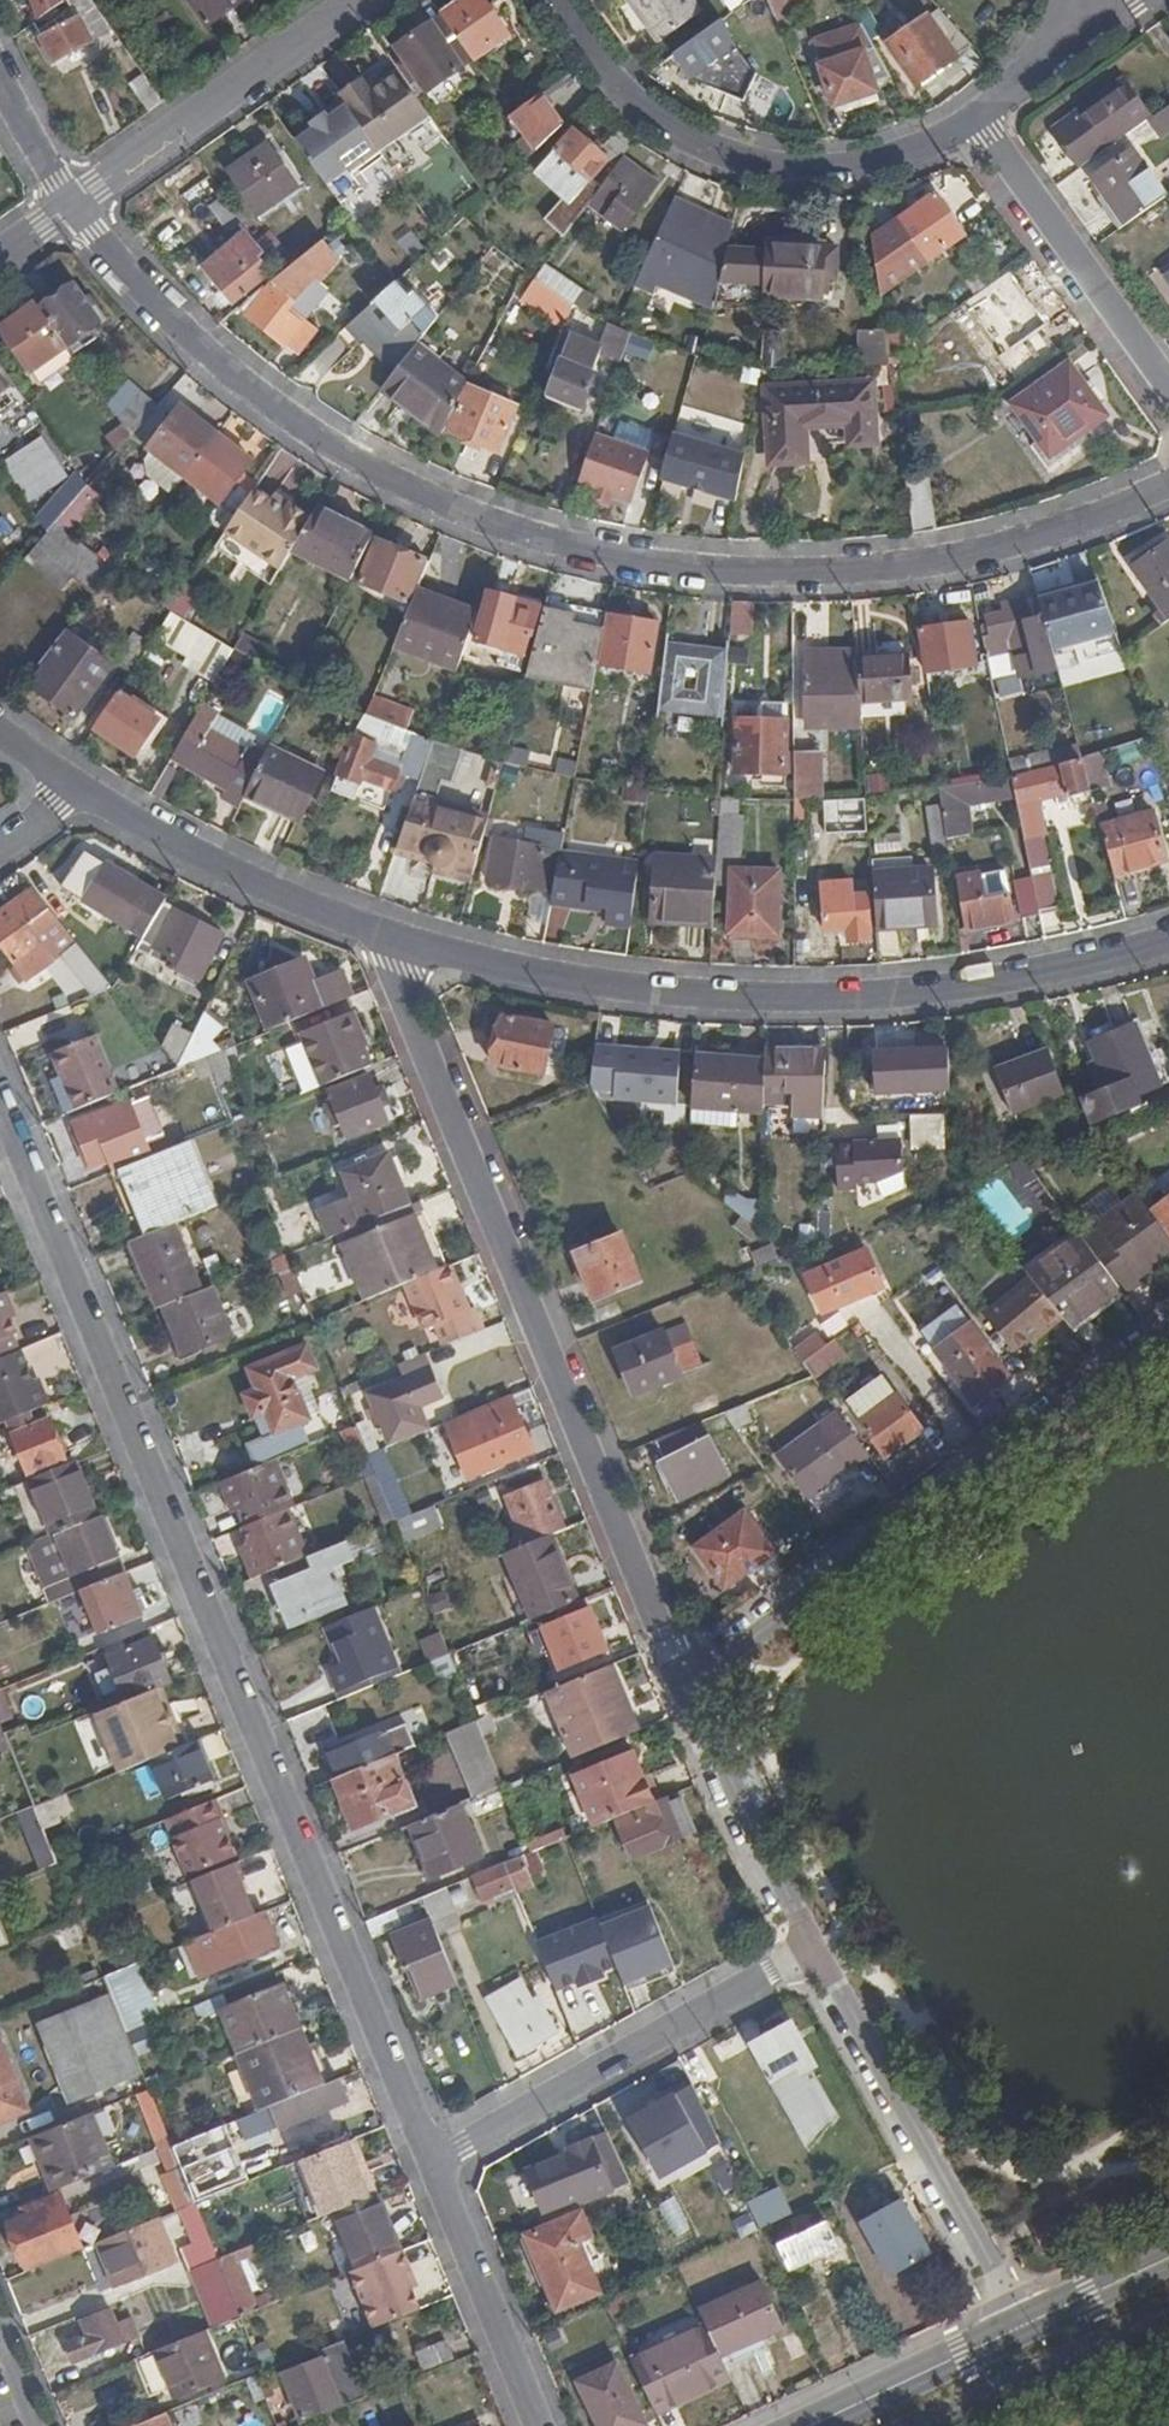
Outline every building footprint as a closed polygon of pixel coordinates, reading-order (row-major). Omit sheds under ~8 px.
[(42,20),(66,4),(64,0),(34,0),(42,20)] [(35,24),(43,39),(99,9),(92,0),(73,0),(66,4),(42,20),(35,24)] [(208,26),(243,0),(190,0),(208,26)] [(443,17),(463,44),(475,61),(510,36),(484,0),(467,0),(443,17)] [(628,25),(639,17),(627,0),(620,0),(613,5),(628,25)] [(628,25),(635,36),(647,28),(659,46),(700,17),(687,0),(627,0),(639,17),(628,25)] [(741,0),(720,0),(726,9),(741,0)] [(740,8),(752,31),(776,19),(767,0),(751,0),(740,8)] [(777,21),(793,12),(789,4),(794,0),(767,0),(776,19),(777,21)] [(99,9),(43,39),(56,60),(95,40),(94,37),(111,27),(99,9)] [(880,33),(870,14),(859,20),(862,26),(870,39),(880,33)] [(463,44),(443,17),(396,50),(408,67),(419,84),(426,93),(462,68),(452,52),(463,44)] [(957,58),(930,17),(890,44),(918,85),(957,58)] [(721,22),(669,59),(690,78),(696,73),(713,90),(747,102),(761,73),(731,43),(721,22)] [(876,85),(892,79),(870,39),(862,26),(815,42),(823,66),(819,68),(834,109),(846,105),(879,94),(876,85)] [(396,66),(368,86),(373,91),(400,72),(396,66)] [(419,84),(408,67),(400,73),(412,89),(419,84)] [(362,78),(341,94),(349,106),(378,149),(381,153),(400,140),(431,118),(412,89),(400,73),(400,72),(373,91),(368,86),(362,78)] [(131,86),(150,112),(164,102),(145,75),(131,86)] [(1124,77),(1082,107),(1089,117),(1131,87),(1124,77)] [(1053,128),(1082,169),(1147,123),(1153,119),(1131,87),(1089,117),(1082,107),(1053,128)] [(882,102),(879,94),(846,105),(851,113),(882,102)] [(565,126),(543,95),(514,115),(539,150),(565,126)] [(317,129),(297,143),(327,186),(378,149),(349,106),(328,121),(317,129)] [(1160,141),(1168,135),(1168,107),(1153,119),(1147,123),(1160,141)] [(324,115),(313,123),(317,129),(328,121),(324,115)] [(411,156),(443,134),(431,118),(400,140),(411,156)] [(633,140),(620,129),(599,153),(575,132),(549,159),(582,189),(608,162),(615,167),(622,157),(633,140)] [(300,187),(270,145),(228,175),(258,217),(300,187)] [(1093,181),(1126,227),(1166,199),(1134,153),(1093,181)] [(622,157),(615,167),(589,204),(623,230),(656,183),(622,157)] [(1088,185),(1120,231),(1126,227),(1093,181),(1088,185)] [(244,221),(225,196),(211,207),(229,232),(244,221)] [(936,196),(870,241),(879,299),(964,237),(936,196)] [(733,224),(673,197),(633,285),(653,294),(656,287),(710,309),(733,224)] [(258,259),(266,253),(252,233),(206,269),(233,303),(271,275),(258,259)] [(769,255),(729,252),(716,303),(785,307),(787,294),(822,296),(824,274),(837,275),(838,250),(769,245),(769,255)] [(283,276),(240,310),(298,356),(318,331),(304,320),(301,324),(286,313),(295,300),(320,267),(310,258),(299,268),(296,265),(283,276)] [(1158,268),(1168,283),(1168,262),(1158,268)] [(579,310),(583,312),(591,300),(546,267),(536,281),(538,282),(573,306),(579,310)] [(525,302),(564,328),(573,306),(538,282),(525,302)] [(393,284),(348,326),(365,346),(368,344),(398,372),(418,346),(437,321),(414,297),(410,302),(393,284)] [(51,289),(34,300),(37,304),(69,349),(78,342),(86,353),(100,342),(92,332),(103,323),(76,285),(57,299),(51,289)] [(301,324),(304,320),(310,313),(295,300),(286,313),(301,324)] [(69,349),(37,304),(2,330),(35,374),(69,349)] [(564,328),(563,331),(573,335),(550,396),(582,409),(596,376),(591,372),(599,352),(601,348),(585,341),(594,318),(583,312),(579,310),(573,306),(564,328)] [(601,348),(599,352),(623,362),(632,335),(627,333),(616,328),(610,326),(601,348)] [(889,366),(888,357),(884,331),(861,332),(860,369),(876,367),(887,366),(889,366)] [(766,337),(763,368),(773,369),(793,370),(792,360),(783,359),(785,339),(766,337)] [(77,360),(86,353),(78,342),(69,349),(77,360)] [(407,402),(445,432),(469,385),(418,346),(398,372),(383,391),(403,408),(407,402)] [(69,349),(35,374),(42,384),(60,371),(64,375),(80,364),(77,360),(69,349)] [(16,384),(0,362),(0,395),(16,384)] [(1086,387),(1070,365),(1012,405),(1037,440),(1030,445),(1049,470),(1094,437),(1089,430),(1107,416),(1091,394),(1086,387)] [(890,384),(887,366),(876,367),(879,385),(890,384)] [(120,420),(144,393),(131,383),(110,407),(120,420)] [(1097,389),(1092,383),(1086,387),(1091,394),(1097,389)] [(796,404),(769,405),(772,461),(805,459),(803,424),(851,422),(852,442),(874,441),(871,384),(796,389),(796,404)] [(518,408),(471,387),(451,432),(497,453),(518,408)] [(769,390),(769,405),(796,404),(796,389),(769,390)] [(380,395),(440,443),(445,432),(407,402),(403,408),(383,391),(380,395)] [(132,438),(160,407),(144,393),(120,420),(123,425),(132,438)] [(186,479),(220,435),(185,408),(150,451),(186,479)] [(119,453),(132,438),(123,425),(108,437),(119,453)] [(599,429),(580,485),(626,498),(642,444),(599,429)] [(254,461),(220,435),(186,479),(237,518),(255,492),(259,486),(244,474),(254,461)] [(746,457),(675,438),(664,480),(737,500),(746,457)] [(38,519),(48,532),(57,522),(83,493),(69,482),(38,519)] [(271,503),(255,492),(237,518),(228,532),(282,570),(291,554),(310,521),(290,507),(287,513),(271,503)] [(83,493),(57,522),(72,535),(97,506),(83,493)] [(275,497),(271,503),(287,513),(290,507),(275,497)] [(374,535),(317,509),(310,521),(291,554),(341,577),(330,599),(341,605),(374,535)] [(48,532),(24,559),(63,591),(74,578),(96,596),(115,571),(79,541),(72,535),(57,522),(48,532)] [(426,562),(378,542),(360,584),(409,604),(426,562)] [(1168,542),(1131,567),(1163,609),(1168,618),(1168,543),(1168,542)] [(180,578),(162,605),(174,612),(191,586),(180,578)] [(1038,598),(1046,625),(1051,645),(1114,626),(1098,582),(1038,598)] [(191,586),(174,612),(186,620),(203,594),(191,586)] [(479,611),(419,588),(414,600),(456,615),(459,607),(478,613),(479,611)] [(515,596),(499,591),(497,597),(514,601),(515,596)] [(497,597),(491,595),(476,642),(501,651),(507,633),(518,636),(519,632),(532,635),(539,609),(514,601),(497,597)] [(456,615),(414,600),(393,650),(458,672),(478,613),(459,607),(456,615)] [(990,627),(983,628),(991,671),(1016,666),(1015,659),(1037,654),(1040,662),(1055,659),(1051,645),(1046,625),(1029,628),(1022,602),(1005,606),(1006,615),(990,618),(990,627)] [(753,604),(731,604),(729,635),(751,637),(753,604)] [(1163,626),(1168,621),(1168,618),(1163,609),(1156,615),(1163,626)] [(186,620),(174,612),(163,628),(184,641),(178,650),(190,658),(187,665),(217,682),(218,681),(230,660),(236,651),(228,646),(196,626),(186,620)] [(658,626),(611,618),(601,666),(649,676),(658,626)] [(604,632),(542,620),(526,678),(593,691),(604,632)] [(971,625),(919,631),(924,672),(976,666),(971,625)] [(163,628),(158,636),(178,650),(184,641),(163,628)] [(68,631),(42,665),(47,670),(34,689),(76,719),(114,667),(68,631)] [(245,634),(236,651),(256,662),(264,645),(245,634)] [(728,654),(668,646),(659,712),(725,721),(728,664),(728,654)] [(728,664),(748,665),(748,649),(729,647),(728,654),(728,664)] [(859,658),(858,653),(832,653),(808,653),(808,668),(807,729),(864,729),(862,702),(859,658)] [(908,657),(859,658),(862,702),(909,700),(908,657)] [(246,668),(230,660),(218,681),(234,690),(246,668)] [(265,734),(287,702),(269,689),(247,722),(265,734)] [(120,692),(95,728),(137,757),(161,721),(120,692)] [(375,695),(367,716),(407,732),(413,712),(375,695)] [(524,706),(514,742),(547,751),(556,714),(524,706)] [(223,799),(241,810),(247,799),(266,760),(213,729),(220,717),(203,708),(174,758),(228,789),(223,799)] [(1163,724),(1168,720),(1168,708),(1157,715),(1163,724)] [(409,775),(422,780),(426,767),(435,742),(422,738),(407,732),(367,716),(338,786),(336,790),(358,798),(365,780),(390,791),(394,788),(400,771),(409,775)] [(1118,750),(1153,739),(1151,732),(1146,717),(1078,739),(1083,760),(1101,755),(1118,750)] [(789,724),(739,721),(736,774),(786,776),(789,724)] [(426,767),(457,777),(465,752),(435,742),(426,767)] [(529,770),(533,751),(509,745),(504,764),(518,767),(529,770)] [(266,760),(247,799),(301,824),(324,774),(271,749),(266,760)] [(1050,768),(1067,764),(1064,750),(1010,761),(1013,776),(1050,768)] [(794,753),(795,801),(812,801),(822,801),(825,753),(794,753)] [(1110,789),(1101,755),(1083,760),(1093,793),(1110,789)] [(580,762),(560,758),(557,776),(577,779),(580,762)] [(611,775),(614,760),(606,759),(603,773),(611,775)] [(999,779),(1013,776),(1010,761),(1010,760),(996,763),(999,779)] [(1093,793),(1083,760),(1067,764),(1050,768),(1013,776),(1017,797),(1025,837),(1037,835),(1030,803),(1040,800),(1057,796),(1066,794),(1068,799),(1071,799),(1074,798),(1089,794),(1093,793)] [(500,778),(515,782),(518,767),(504,764),(500,778)] [(176,773),(168,769),(154,793),(161,797),(176,773)] [(394,788),(402,791),(409,775),(400,771),(394,788)] [(940,789),(942,807),(946,838),(972,834),(968,806),(1017,797),(1013,776),(999,779),(940,789)] [(574,781),(558,779),(555,797),(571,800),(574,781)] [(330,783),(323,801),(330,804),(336,790),(338,786),(330,783)] [(629,801),(647,803),(649,790),(639,789),(631,787),(629,801)] [(1059,806),(1072,803),(1071,799),(1068,799),(1066,794),(1057,796),(1059,806)] [(1089,794),(1074,798),(1078,804),(1089,801),(1089,794)] [(738,819),(738,799),(722,798),(718,861),(717,886),(732,886),(731,934),(778,937),(781,874),(741,872),(744,820),(738,819)] [(866,829),(865,799),(826,800),(826,830),(866,829)] [(1043,837),(1048,836),(1040,800),(1030,803),(1037,835),(1025,837),(1028,853),(1045,849),(1043,837)] [(934,850),(948,848),(946,838),(942,807),(929,809),(934,850)] [(435,876),(472,886),(488,824),(432,808),(420,854),(440,860),(435,876)] [(1102,827),(1116,877),(1167,862),(1154,813),(1102,827)] [(489,882),(555,894),(562,854),(566,835),(530,828),(527,845),(497,837),(489,882)] [(1028,853),(1033,879),(1040,913),(1058,909),(1045,849),(1028,853)] [(163,907),(167,901),(88,854),(68,890),(82,909),(86,904),(145,939),(163,907)] [(606,925),(630,928),(639,866),(562,854),(555,894),(552,906),(607,914),(606,925)] [(652,922),(714,927),(717,886),(718,861),(659,856),(652,922)] [(874,874),(877,931),(937,926),(934,869),(874,874)] [(0,885),(0,898),(5,905),(31,889),(17,872),(0,885)] [(983,877),(959,881),(966,930),(1015,922),(1011,894),(985,898),(983,877)] [(1024,919),(1041,916),(1040,913),(1033,879),(1017,882),(1024,919)] [(871,942),(869,897),(854,897),(853,884),(824,884),(826,933),(847,933),(847,943),(871,942)] [(93,998),(114,990),(33,892),(0,915),(0,940),(28,979),(60,959),(93,998)] [(221,937),(163,907),(145,939),(143,941),(175,958),(171,966),(200,980),(221,937)] [(970,955),(966,930),(959,931),(962,956),(970,955)] [(270,1031),(352,997),(343,974),(316,985),(307,962),(251,984),(270,1031)] [(123,975),(114,990),(180,1069),(186,1055),(123,975)] [(353,1011),(363,1035),(366,1033),(355,1010),(353,1011)] [(516,1021),(528,1023),(531,1012),(518,1010),(516,1021)] [(324,1088),(375,1067),(363,1035),(353,1011),(301,1033),(324,1088)] [(221,1028),(205,1015),(186,1055),(180,1069),(207,1058),(218,1053),(210,1042),(221,1028)] [(552,1028),(528,1023),(516,1021),(504,1018),(494,1065),(544,1075),(552,1028)] [(1101,1093),(1084,1101),(1093,1124),(1141,1104),(1137,1095),(1160,1084),(1136,1025),(1091,1045),(1100,1067),(1092,1071),(1101,1093)] [(58,1089),(69,1116),(120,1094),(96,1038),(55,1055),(68,1085),(58,1089)] [(680,1053),(594,1046),(586,1084),(590,1091),(612,1092),(611,1098),(677,1104),(680,1053)] [(222,1051),(218,1053),(207,1058),(214,1077),(222,1097),(234,1125),(250,1118),(222,1051)] [(766,1051),(766,1060),(765,1085),(796,1087),(796,1112),(823,1113),(825,1076),(819,1075),(821,1055),(766,1051)] [(1064,1095),(1048,1051),(998,1071),(1014,1114),(1064,1095)] [(898,1053),(874,1054),(876,1095),(931,1093),(930,1064),(899,1065),(898,1053)] [(766,1060),(696,1057),(692,1109),(763,1114),(764,1094),(765,1085),(766,1060)] [(222,1097),(214,1077),(203,1082),(210,1101),(222,1097)] [(387,1122),(369,1078),(332,1093),(350,1137),(387,1122)] [(117,1162),(121,1171),(126,1169),(156,1157),(148,1139),(166,1131),(153,1098),(102,1120),(99,1114),(79,1123),(98,1170),(117,1162)] [(907,1115),(908,1148),(938,1147),(937,1114),(907,1115)] [(827,1138),(829,1192),(900,1190),(898,1135),(827,1138)] [(126,1169),(153,1236),(176,1226),(218,1210),(189,1143),(156,1157),(126,1169)] [(346,1174),(367,1226),(411,1208),(390,1157),(346,1174)] [(1040,1179),(1029,1164),(1011,1172),(1021,1187),(1040,1179)] [(716,1197),(702,1187),(696,1195),(709,1206),(716,1197)] [(1127,1297),(1144,1286),(1139,1279),(1168,1258),(1168,1235),(1157,1219),(1139,1193),(1098,1222),(1102,1227),(1085,1240),(1122,1291),(1127,1297)] [(721,1214),(756,1218),(758,1198),(724,1194),(721,1214)] [(443,1276),(451,1272),(424,1203),(414,1207),(443,1276)] [(333,1240),(361,1309),(407,1290),(443,1276),(414,1207),(411,1208),(367,1226),(333,1240)] [(1157,1219),(1168,1235),(1168,1211),(1157,1219)] [(961,1224),(952,1212),(936,1224),(945,1235),(961,1224)] [(153,1236),(134,1244),(161,1310),(165,1308),(202,1293),(176,1226),(153,1236)] [(1032,1280),(1065,1321),(1072,1329),(1085,1319),(1090,1324),(1109,1310),(1105,1304),(1122,1291),(1085,1240),(1082,1236),(1028,1276),(1032,1280)] [(641,1282),(622,1237),(576,1255),(595,1301),(641,1282)] [(738,1252),(746,1271),(779,1257),(773,1243),(762,1247),(761,1244),(738,1252)] [(882,1287),(865,1251),(809,1276),(825,1313),(882,1287)] [(290,1297),(302,1292),(289,1258),(275,1263),(290,1297)] [(438,1347),(482,1329),(473,1310),(469,1312),(457,1285),(461,1283),(455,1271),(451,1272),(443,1276),(407,1290),(423,1329),(430,1327),(438,1347)] [(985,1316),(1015,1351),(1047,1326),(1051,1331),(1065,1321),(1032,1280),(985,1316)] [(469,1312),(473,1310),(461,1283),(457,1285),(469,1312)] [(202,1293),(165,1308),(185,1356),(234,1336),(213,1288),(202,1293)] [(1109,1310),(1127,1297),(1122,1291),(1105,1304),(1109,1310)] [(56,1404),(48,1385),(43,1387),(28,1351),(18,1355),(11,1339),(17,1336),(11,1321),(8,1313),(12,1310),(5,1293),(0,1295),(0,1427),(11,1423),(32,1414),(56,1404)] [(974,1404),(1009,1378),(959,1308),(924,1334),(974,1404)] [(8,1313),(11,1321),(16,1319),(12,1310),(8,1313)] [(1072,1329),(1076,1334),(1090,1324),(1085,1319),(1072,1329)] [(706,1366),(689,1323),(665,1332),(664,1331),(616,1350),(635,1395),(682,1377),(681,1375),(706,1366)] [(804,1363),(828,1346),(812,1323),(788,1341),(804,1363)] [(246,1444),(257,1468),(291,1454),(282,1432),(311,1419),(295,1379),(318,1370),(308,1346),(250,1370),(259,1390),(246,1396),(263,1437),(246,1444)] [(840,1363),(828,1346),(804,1363),(814,1377),(817,1381),(840,1363)] [(400,1363),(406,1378),(430,1368),(424,1353),(400,1363)] [(371,1392),(393,1447),(428,1431),(418,1405),(440,1395),(430,1368),(406,1378),(371,1392)] [(922,1431),(883,1378),(849,1403),(888,1457),(922,1431)] [(533,1452),(509,1397),(470,1414),(494,1469),(533,1452)] [(809,1498),(870,1455),(833,1403),(816,1417),(823,1426),(779,1457),(809,1498)] [(711,1440),(736,1428),(725,1413),(656,1441),(667,1459),(659,1464),(679,1501),(728,1476),(711,1440)] [(36,1424),(32,1414),(11,1423),(33,1471),(67,1454),(50,1419),(36,1424)] [(350,1426),(365,1451),(377,1444),(362,1419),(350,1426)] [(381,1452),(370,1456),(377,1472),(387,1468),(381,1452)] [(257,1468),(227,1480),(236,1502),(239,1501),(243,1510),(248,1508),(303,1485),(291,1454),(257,1468)] [(356,1463),(382,1528),(397,1522),(377,1472),(370,1456),(356,1463)] [(100,1518),(78,1462),(32,1481),(54,1537),(59,1534),(100,1518)] [(552,1535),(565,1530),(547,1483),(508,1499),(527,1546),(552,1535)] [(246,1544),(257,1579),(270,1574),(326,1551),(306,1505),(310,1502),(303,1485),(248,1508),(254,1523),(249,1525),(255,1540),(246,1544)] [(443,1529),(433,1507),(397,1522),(406,1544),(443,1529)] [(775,1554),(745,1514),(696,1550),(725,1590),(775,1554)] [(85,1590),(127,1574),(103,1516),(100,1518),(59,1534),(82,1592),(85,1590)] [(242,1529),(246,1544),(255,1540),(249,1525),(242,1529)] [(28,1547),(51,1604),(82,1592),(59,1534),(54,1537),(28,1547)] [(561,1609),(579,1602),(552,1535),(527,1546),(506,1554),(533,1620),(561,1609)] [(326,1551),(270,1574),(292,1626),(346,1604),(332,1569),(353,1560),(345,1543),(326,1551)] [(142,1614),(127,1574),(85,1590),(101,1630),(142,1614)] [(607,1650),(587,1598),(579,1602),(561,1609),(566,1623),(546,1631),(562,1669),(607,1650)] [(328,1663),(342,1698),(400,1675),(374,1609),(327,1628),(338,1657),(328,1663)] [(416,1639),(424,1660),(446,1651),(438,1631),(416,1639)] [(154,1639),(128,1650),(112,1657),(117,1669),(102,1676),(108,1692),(123,1687),(128,1699),(156,1687),(171,1681),(154,1639)] [(128,1650),(124,1640),(108,1647),(112,1657),(128,1650)] [(459,1676),(450,1654),(431,1662),(440,1685),(459,1676)] [(577,1759),(644,1731),(634,1708),(625,1712),(619,1697),(627,1693),(616,1666),(549,1693),(577,1759)] [(181,1748),(156,1687),(128,1699),(97,1712),(122,1773),(153,1760),(181,1748)] [(0,1692),(0,1720),(1,1722),(2,1724),(15,1719),(2,1691),(0,1692)] [(625,1712),(634,1708),(627,1693),(619,1697),(625,1712)] [(13,1752),(6,1735),(2,1724),(1,1722),(0,1722),(0,1757),(13,1752)] [(475,1801),(505,1789),(478,1722),(450,1734),(475,1801)] [(341,1778),(394,1756),(416,1748),(407,1725),(332,1755),(341,1778)] [(215,1781),(199,1741),(181,1748),(153,1760),(169,1800),(215,1781)] [(635,1751),(627,1755),(637,1780),(646,1777),(635,1751)] [(613,1820),(657,1802),(646,1777),(637,1780),(627,1755),(577,1776),(596,1827),(613,1820)] [(341,1778),(335,1780),(355,1828),(413,1805),(394,1756),(341,1778)] [(66,1796),(36,1808),(41,1820),(44,1828),(64,1820),(61,1813),(71,1808),(66,1796)] [(672,1807),(666,1798),(657,1802),(613,1820),(619,1832),(631,1859),(693,1832),(681,1803),(672,1807)] [(218,1799),(172,1818),(180,1836),(174,1839),(190,1876),(238,1856),(223,1820),(226,1819),(218,1799)] [(461,1807),(411,1827),(432,1878),(482,1857),(461,1807)] [(538,1851),(522,1857),(528,1872),(530,1876),(546,1870),(538,1851)] [(514,1887),(517,1895),(535,1887),(530,1876),(528,1872),(522,1857),(504,1865),(514,1887)] [(215,1934),(258,1917),(243,1881),(247,1880),(239,1862),(195,1881),(215,1934)] [(484,1900),(514,1887),(504,1865),(474,1877),(484,1900)] [(434,1923),(437,1932),(458,1923),(445,1889),(424,1899),(428,1908),(434,1923)] [(424,1899),(414,1903),(417,1913),(428,1908),(424,1899)] [(649,1901),(598,1921),(616,1966),(623,1985),(674,1965),(649,1901)] [(368,1922),(375,1938),(402,1926),(395,1911),(368,1922)] [(279,1947),(266,1913),(258,1917),(215,1934),(189,1945),(202,1977),(279,1947)] [(598,1918),(539,1940),(556,1988),(616,1966),(598,1921),(598,1918)] [(427,1996),(458,1984),(437,1932),(434,1923),(397,1939),(410,1970),(416,1968),(427,1996)] [(141,1964),(128,1970),(140,1999),(151,1993),(141,1964)] [(421,1998),(427,1996),(416,1968),(410,1970),(421,1998)] [(128,1970),(106,1979),(113,1997),(128,2034),(150,2025),(140,1999),(128,1970)] [(534,2005),(522,1985),(491,2002),(521,2053),(557,2032),(540,2001),(534,2005)] [(242,2055),(303,2030),(285,1987),(225,2012),(242,2055)] [(198,2020),(229,2007),(224,1994),(194,2007),(198,2020)] [(128,2034),(113,1997),(41,2025),(72,2101),(144,2074),(137,2055),(129,2037),(128,2034)] [(812,2107),(825,2093),(814,2072),(817,2069),(792,2023),(752,2047),(798,2130),(815,2113),(812,2107)] [(147,2051),(159,2046),(151,2027),(129,2037),(137,2055),(147,2051)] [(327,2087),(303,2030),(242,2055),(240,2055),(263,2113),(275,2108),(327,2087)] [(1,2042),(0,2042),(0,2122),(29,2111),(1,2042)] [(147,2051),(137,2055),(144,2074),(151,2090),(162,2086),(147,2051)] [(350,2102),(340,2081),(327,2087),(275,2108),(282,2127),(350,2102)] [(717,2137),(694,2085),(631,2123),(660,2173),(676,2165),(667,2152),(697,2136),(702,2145),(717,2137)] [(139,2096),(162,2151),(175,2146),(152,2091),(139,2096)] [(837,2114),(825,2093),(812,2107),(815,2113),(798,2130),(807,2145),(837,2114)] [(263,2113),(242,2121),(247,2132),(267,2124),(263,2113)] [(50,2172),(59,2193),(117,2169),(95,2114),(40,2136),(53,2170),(50,2172)] [(246,2185),(251,2183),(228,2127),(176,2148),(198,2204),(206,2201),(246,2185)] [(632,2186),(608,2133),(570,2152),(573,2156),(576,2162),(532,2181),(546,2216),(583,2200),(586,2205),(632,2186)] [(40,2136),(34,2138),(50,2172),(53,2170),(40,2136)] [(378,2195),(357,2141),(306,2161),(328,2216),(338,2212),(378,2195)] [(186,2209),(198,2204),(176,2148),(175,2146),(162,2151),(186,2209)] [(576,2162),(573,2156),(530,2176),(532,2181),(576,2162)] [(740,2196),(720,2156),(706,2163),(725,2203),(740,2196)] [(402,2255),(378,2195),(338,2212),(361,2271),(402,2255)] [(34,2214),(25,2218),(13,2223),(30,2268),(83,2247),(63,2196),(32,2207),(34,2214)] [(185,2249),(193,2271),(221,2259),(198,2204),(186,2209),(182,2211),(197,2245),(185,2249)] [(23,2211),(25,2218),(34,2214),(32,2207),(23,2211)] [(582,2212),(530,2235),(527,2237),(557,2312),(601,2294),(579,2242),(592,2237),(585,2220),(582,2212)] [(162,2219),(100,2244),(117,2286),(179,2261),(162,2219)] [(793,2269),(839,2248),(828,2223),(781,2244),(793,2269)] [(304,2239),(299,2227),(279,2236),(284,2248),(304,2239)] [(244,2317),(253,2314),(300,2295),(296,2286),(259,2300),(256,2292),(243,2261),(250,2259),(256,2256),(270,2251),(266,2241),(221,2259),(244,2317)] [(274,2262),(270,2251),(256,2256),(260,2268),(274,2262)] [(376,2328),(420,2310),(411,2288),(406,2275),(412,2272),(404,2254),(402,2255),(361,2271),(354,2274),(376,2328)] [(193,2271),(192,2271),(215,2329),(244,2317),(221,2259),(193,2271)] [(243,2261),(256,2292),(262,2289),(250,2259),(243,2261)] [(406,2275),(411,2288),(418,2286),(412,2272),(406,2275)] [(708,2324),(729,2371),(770,2352),(765,2339),(783,2328),(763,2285),(703,2312),(708,2324)] [(125,2343),(111,2310),(83,2322),(89,2335),(70,2343),(78,2363),(125,2343)] [(244,2317),(267,2371),(273,2369),(278,2367),(268,2342),(265,2343),(253,2314),(244,2317)] [(679,2402),(732,2377),(729,2371),(708,2324),(634,2359),(654,2403),(675,2393),(679,2402)] [(209,2331),(158,2351),(177,2397),(227,2378),(209,2331)] [(560,2331),(548,2336),(554,2351),(566,2346),(560,2331)] [(304,2423),(347,2406),(371,2396),(347,2339),(322,2349),(327,2360),(286,2375),(301,2415),(304,2423)] [(455,2358),(448,2340),(418,2351),(425,2370),(455,2358)] [(647,2423),(618,2365),(581,2384),(602,2425),(642,2425),(647,2423)] [(273,2369),(267,2371),(273,2387),(280,2383),(273,2369)] [(279,2425),(288,2425),(286,2422),(273,2387),(267,2371),(249,2379),(260,2404),(269,2400),(279,2425)] [(654,2403),(658,2412),(679,2402),(675,2393),(654,2403)] [(166,2412),(132,2425),(171,2425),(166,2412)] [(96,2425),(128,2425),(124,2414),(96,2425)] [(304,2423),(301,2415),(286,2422),(288,2425),(298,2425),(304,2423)]
